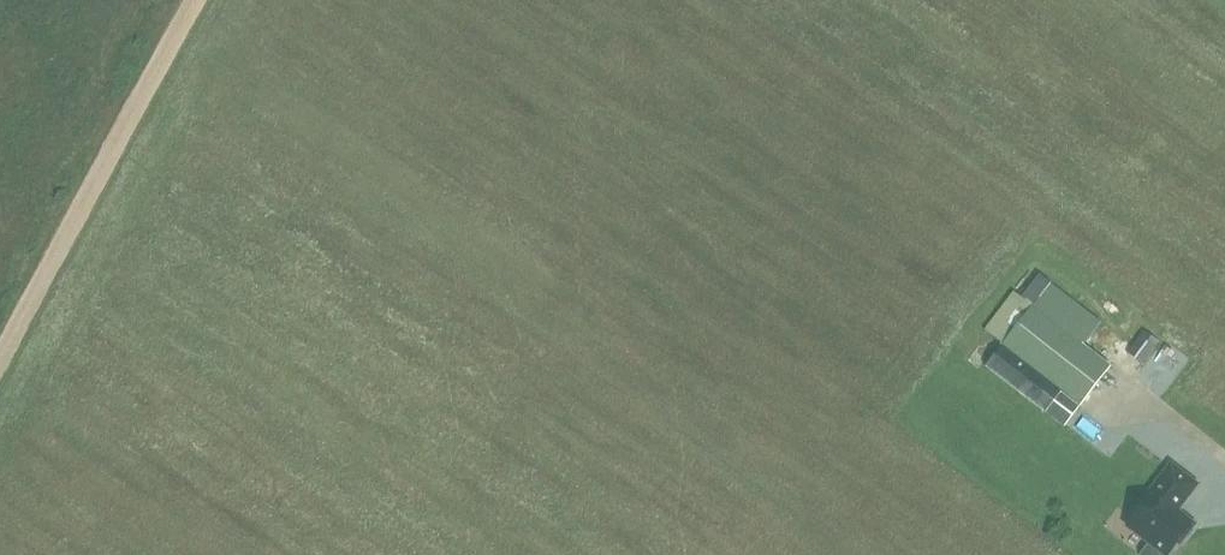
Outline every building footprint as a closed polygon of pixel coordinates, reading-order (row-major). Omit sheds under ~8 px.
[(1103,324),(1042,277),(1024,301),(1015,294),(987,330),(1003,343),(1002,345),(1001,344),(985,366),(1064,427),(1110,367),(1085,348),(1103,324)] [(1137,349),(1153,366),(1166,354),(1150,337),(1137,349)] [(1187,533),(1186,529),(1188,526),(1173,514),(1195,485),(1170,465),(1136,509),(1139,511),(1128,525),(1149,542),(1140,554),(1163,554),(1164,553),(1166,554),(1177,541),(1181,541),(1187,533)]
